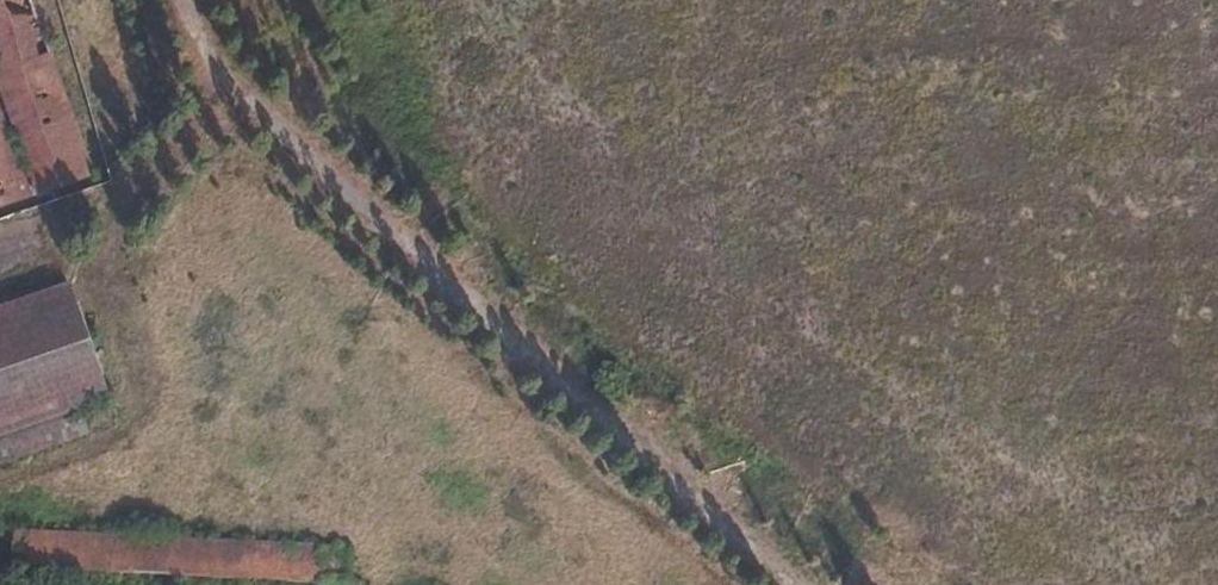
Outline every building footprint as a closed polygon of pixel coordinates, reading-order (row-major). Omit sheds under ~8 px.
[(97,163),(40,0),(0,0),(0,196),(97,163)] [(110,387),(71,273),(0,297),(0,425),(110,387)] [(121,416),(110,387),(0,425),(0,457),(121,416)]
